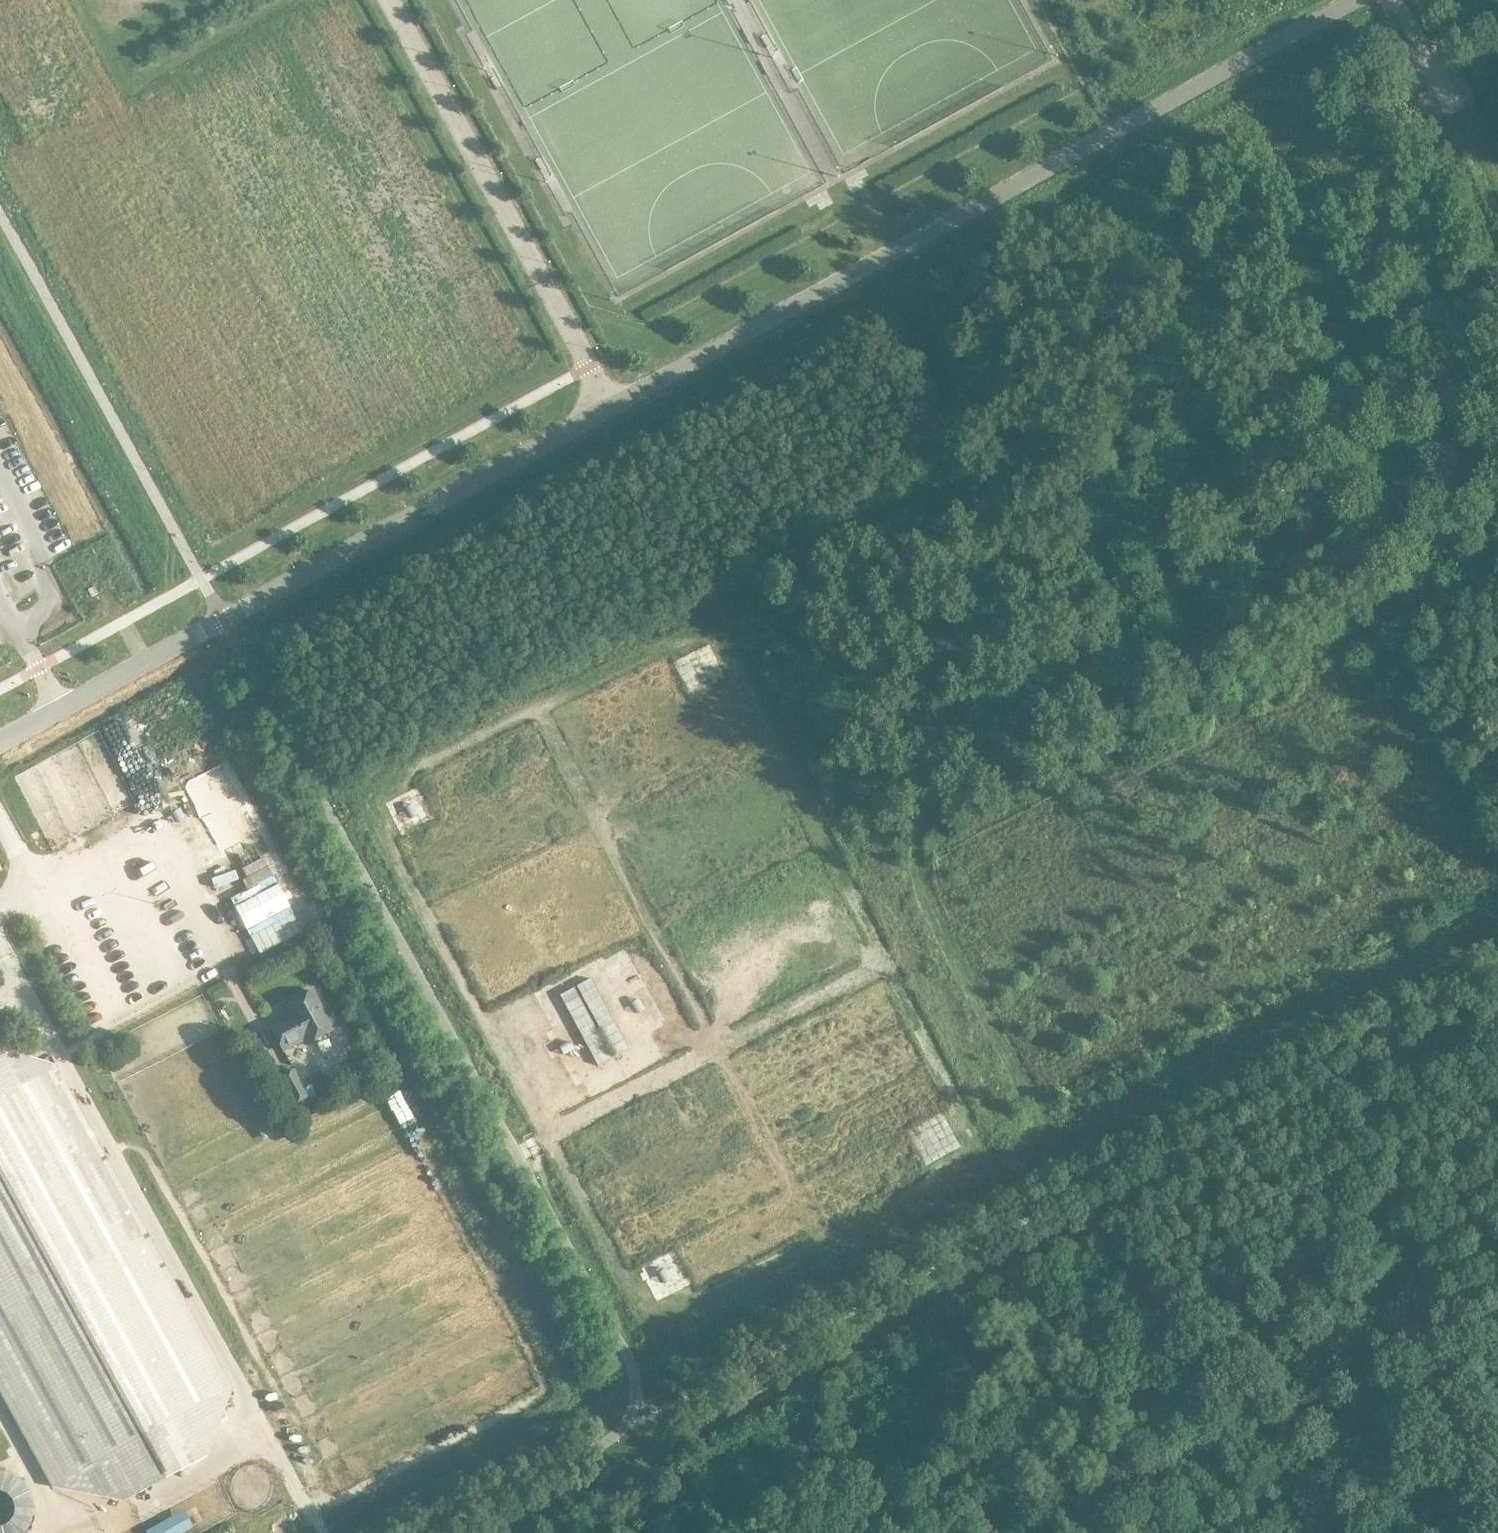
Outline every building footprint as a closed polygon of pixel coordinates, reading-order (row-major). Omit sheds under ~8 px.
[(334,1030),(313,991),(286,1006),(292,1016),(270,1027),(284,1051),(305,1040),(307,1045),(334,1030)] [(0,1084),(0,1379),(57,1484),(103,1459),(123,1496),(201,1453),(181,1416),(226,1391),(51,1070),(5,1094),(0,1084)] [(294,1104),(308,1097),(294,1070),(280,1078),(294,1104)]
